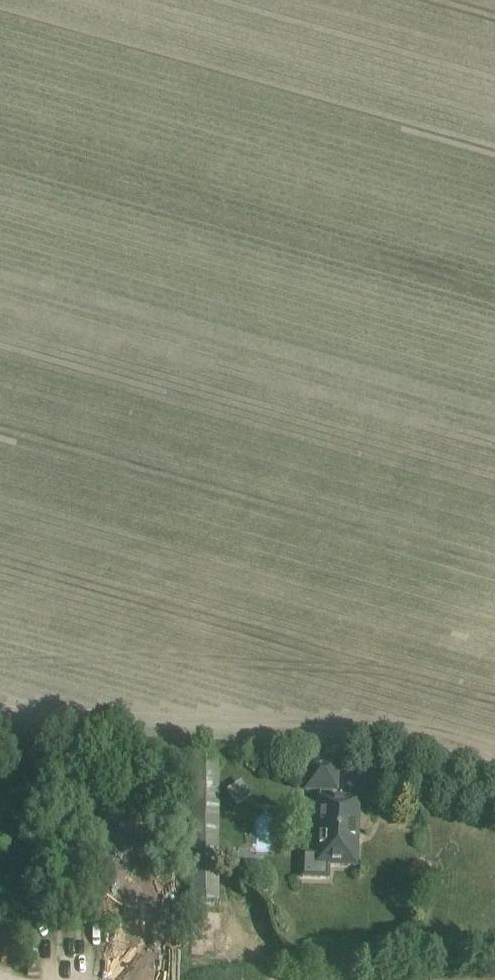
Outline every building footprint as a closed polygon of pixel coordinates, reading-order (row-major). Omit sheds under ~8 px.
[(191,758),(191,901),(219,901),(217,758),(191,758)] [(355,866),(358,800),(336,799),(337,764),(306,763),(305,790),(319,790),(316,854),(303,854),(302,877),(328,878),(328,865),(355,866)] [(242,784),(230,792),(238,803),(250,795),(242,784)] [(258,817),(259,844),(268,844),(268,835),(271,835),(271,817),(258,817)] [(249,851),(238,851),(239,860),(250,860),(249,851)] [(192,955),(204,955),(204,929),(222,929),(222,912),(192,912),(192,955)] [(38,977),(39,964),(27,964),(27,976),(38,977)]
